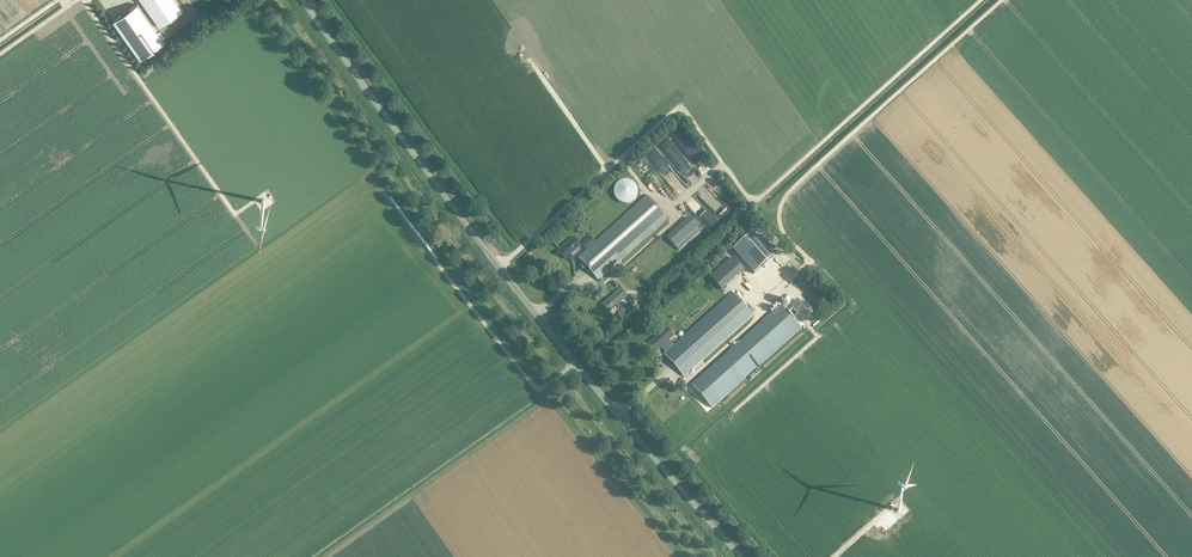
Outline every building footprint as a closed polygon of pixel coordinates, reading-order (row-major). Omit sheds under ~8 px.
[(142,1),(160,27),(182,11),(175,0),(141,0),(142,1)] [(165,44),(137,5),(113,22),(141,61),(165,44)] [(666,138),(659,143),(671,157),(678,151),(666,138)] [(654,147),(647,154),(656,163),(663,157),(654,147)] [(697,154),(692,158),(699,165),(704,161),(697,154)] [(649,178),(646,183),(656,190),(659,186),(649,178)] [(620,182),(618,184),(616,187),(614,190),(614,193),(615,196),(617,199),(619,202),(622,203),(625,204),(629,204),(632,203),(634,201),(636,198),(638,195),(638,192),(637,188),(636,185),(634,183),(631,181),(627,180),(625,180),(622,181),(620,182)] [(647,196),(578,258),(578,257),(578,258),(598,280),(667,219),(647,196)] [(707,226),(709,224),(713,230),(719,225),(712,214),(703,220),(707,226)] [(666,236),(678,250),(701,232),(689,217),(666,236)] [(590,237),(582,244),(586,248),(594,241),(590,237)] [(756,237),(736,254),(757,278),(777,261),(756,237)] [(580,246),(573,238),(559,251),(566,259),(580,246)] [(707,277),(719,290),(743,269),(731,256),(707,277)] [(627,297),(620,289),(602,305),(609,313),(616,306),(618,308),(620,307),(618,305),(627,297)] [(735,291),(673,345),(665,353),(663,354),(683,377),(755,313),(735,291)] [(634,295),(628,300),(635,306),(640,301),(634,295)] [(793,320),(798,316),(793,311),(789,314),(781,306),(692,385),(712,408),(801,328),(793,320)] [(644,348),(651,356),(666,342),(659,334),(644,348)] [(752,380),(760,372),(758,369),(749,377),(752,380)]
